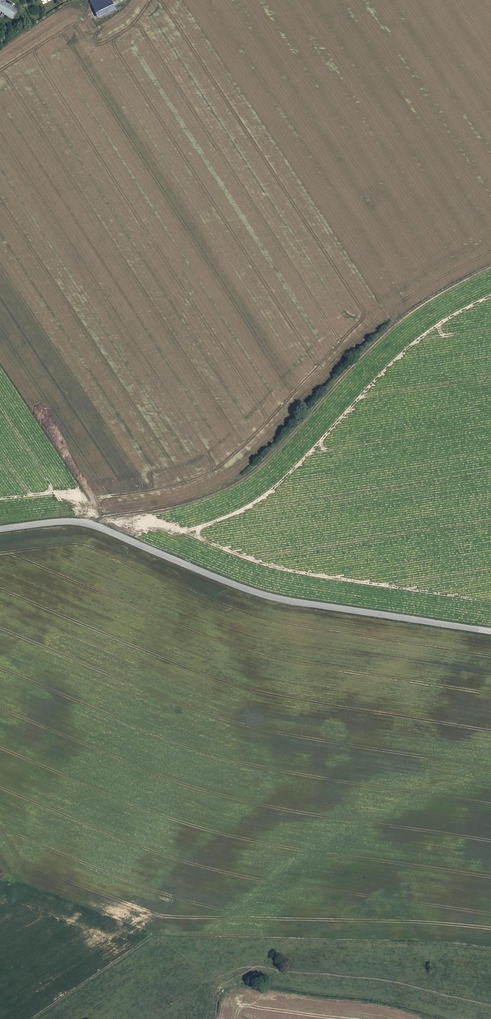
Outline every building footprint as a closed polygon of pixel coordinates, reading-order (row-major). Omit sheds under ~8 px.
[(13,13),(16,5),(3,0),(0,0),(0,8),(13,13)] [(99,18),(117,11),(113,0),(92,0),(99,18)]
